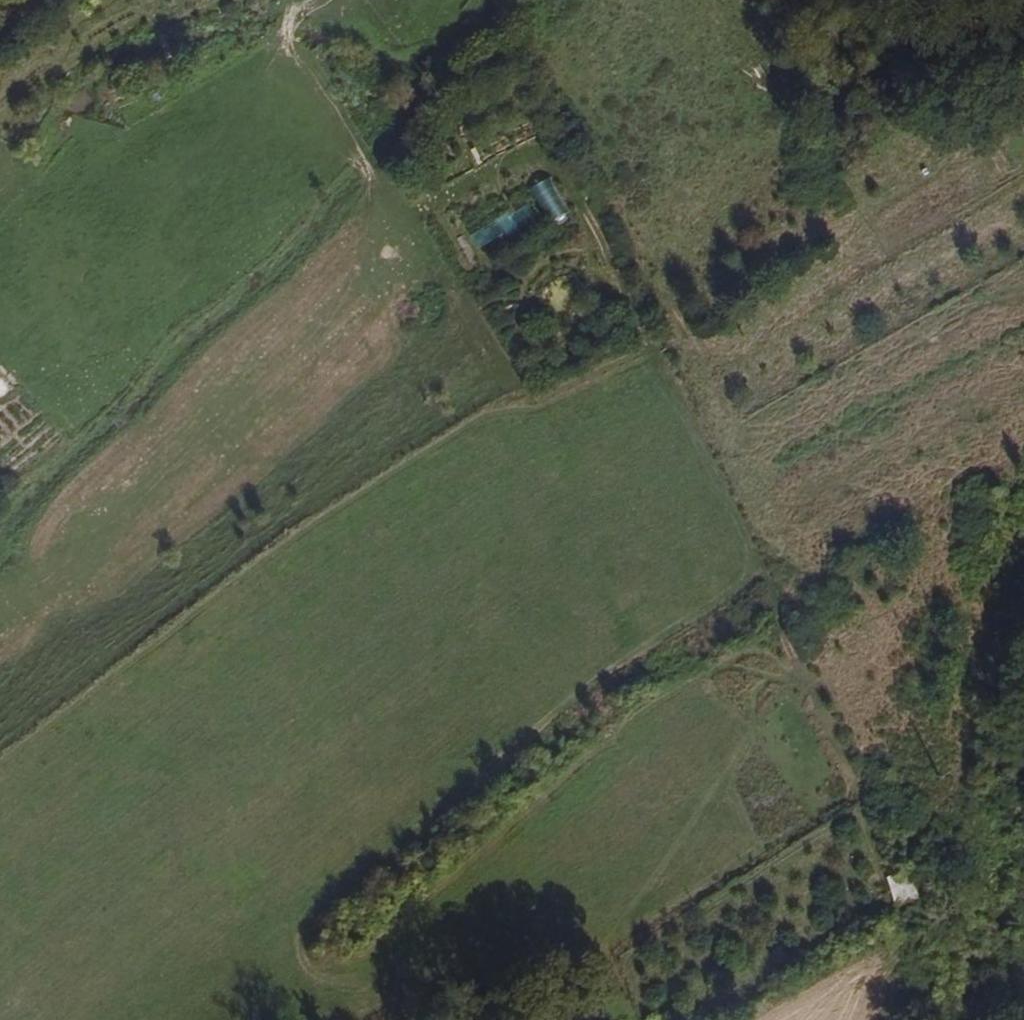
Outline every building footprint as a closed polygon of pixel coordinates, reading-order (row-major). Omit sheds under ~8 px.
[(549,221),(569,210),(550,178),(530,189),(549,221)]
